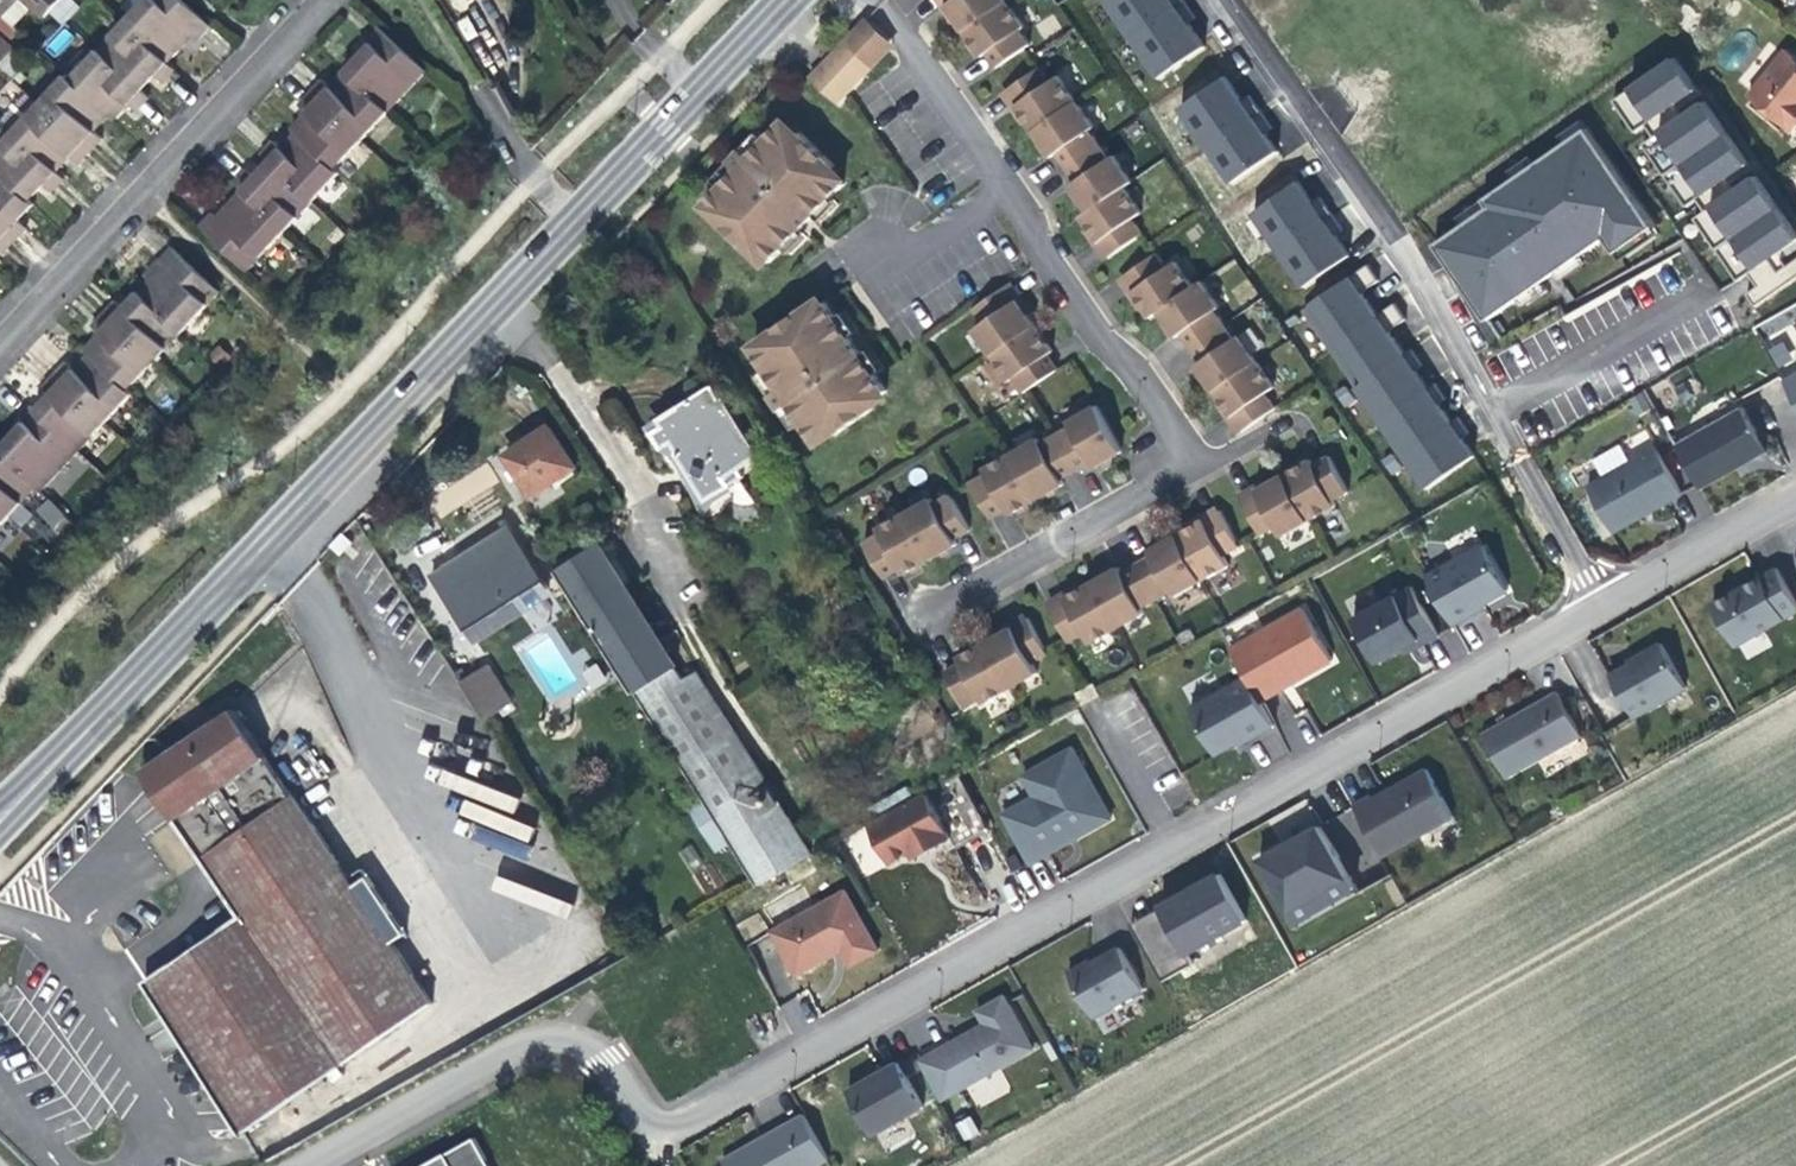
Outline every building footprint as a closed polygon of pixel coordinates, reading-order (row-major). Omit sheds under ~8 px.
[(2,18),(18,0),(0,0),(0,16),(2,18)] [(45,19),(63,0),(24,0),(45,19)] [(151,72),(163,82),(175,69),(167,62),(179,50),(175,46),(183,38),(188,32),(197,40),(210,27),(181,0),(145,0),(112,35),(151,72)] [(978,51),(1012,28),(1017,24),(1000,0),(944,0),(938,4),(941,9),(966,44),(973,55),(978,51)] [(1158,80),(1203,48),(1186,25),(1194,20),(1180,0),(1102,0),(1158,80)] [(2,18),(0,16),(0,36),(10,46),(20,35),(2,18)] [(880,44),(859,24),(804,81),(832,107),(860,78),(853,72),(880,44)] [(344,70),(348,73),(387,111),(426,70),(378,25),(366,37),(374,44),(369,50),(359,60),(356,57),(344,70)] [(1023,43),(1012,28),(978,51),(989,67),(1023,43)] [(145,78),(151,72),(112,35),(78,71),(117,108),(120,104),(124,100),(135,111),(148,98),(137,87),(145,78)] [(15,51),(10,46),(0,36),(0,67),(15,51)] [(1785,47),(1747,94),(1791,130),(1795,124),(1795,56),(1785,47)] [(1673,58),(1612,101),(1634,132),(1651,120),(1666,110),(1674,104),(1695,89),(1673,58)] [(998,90),(1009,105),(1042,82),(1032,67),(998,90)] [(109,116),(117,108),(78,71),(70,80),(66,76),(26,117),(65,154),(75,164),(100,138),(89,128),(95,122),(104,112),(109,116)] [(387,111),(348,73),(338,84),(331,90),(309,114),(348,152),(387,111)] [(1030,135),(1074,104),(1053,74),(1042,82),(1009,105),(1015,114),(1030,135)] [(1227,74),(1174,104),(1221,186),(1273,156),(1227,74)] [(297,103),(309,114),(331,90),(320,80),(297,103)] [(1659,132),(1642,144),(1685,206),(1703,194),(1718,184),(1726,178),(1747,163),(1704,101),(1683,116),(1674,122),(1659,132)] [(1074,104),(1030,135),(1044,156),(1049,153),(1084,129),(1089,125),(1074,104)] [(1683,116),(1674,104),(1666,110),(1667,111),(1659,117),(1665,126),(1673,120),(1674,122),(1683,116)] [(1651,120),(1659,132),(1674,122),(1673,120),(1665,126),(1659,117),(1667,111),(1666,110),(1651,120)] [(348,152),(309,114),(303,120),(292,131),(296,134),(332,169),(348,152)] [(65,154),(26,117),(0,145),(0,171),(29,198),(37,189),(42,185),(49,192),(61,178),(51,169),(60,160),(65,154)] [(1557,137),(1563,144),(1583,129),(1578,122),(1557,137)] [(775,127),(745,160),(732,173),(701,206),(715,220),(711,224),(746,257),(750,252),(765,266),(777,253),(828,199),(839,187),(824,173),(829,168),(795,136),(790,140),(775,127)] [(1069,182),(1104,158),(1084,129),(1049,153),(1057,164),(1069,182)] [(1487,208),(1461,226),(1515,301),(1540,283),(1553,274),(1577,257),(1591,247),(1603,238),(1614,253),(1653,226),(1584,129),(1583,129),(1563,144),(1512,180),(1491,194),(1481,201),(1487,208)] [(332,169),(296,134),(289,142),(282,149),(269,163),(262,170),(254,178),(242,191),(284,230),(337,174),(332,169)] [(269,163),(282,149),(272,140),(259,154),(269,163)] [(732,173),(745,160),(737,152),(724,166),(732,173)] [(1082,210),(1118,186),(1127,179),(1109,154),(1104,158),(1069,182),(1065,185),(1073,197),(1082,210)] [(417,168),(407,180),(416,187),(426,176),(417,168)] [(233,181),(242,191),(254,178),(245,169),(233,181)] [(29,198),(0,171),(0,252),(1,253),(25,227),(15,217),(23,208),(31,200),(29,198)] [(1486,187),(1491,194),(1512,180),(1507,172),(1486,187)] [(1768,260),(1778,252),(1795,240),(1795,233),(1755,176),(1735,190),(1726,196),(1711,206),(1694,218),(1737,281),(1748,273),(1752,270),(1754,272),(1769,261),(1768,260)] [(1726,196),(1735,190),(1726,178),(1718,184),(1719,185),(1710,192),(1716,200),(1725,194),(1726,196)] [(1298,184),(1253,216),(1303,288),(1348,257),(1334,236),(1342,231),(1319,199),(1312,204),(1298,184)] [(1703,194),(1711,206),(1726,196),(1725,194),(1716,200),(1710,192),(1719,185),(1718,184),(1703,194)] [(1118,186),(1082,210),(1074,216),(1088,236),(1100,254),(1135,230),(1124,215),(1134,209),(1118,186)] [(284,230),(242,191),(230,204),(231,205),(226,210),(217,220),(257,258),(284,230)] [(1456,219),(1461,226),(1487,208),(1481,201),(1456,219)] [(257,258),(217,220),(210,214),(198,227),(245,271),(257,258)] [(1596,255),(1591,247),(1577,257),(1583,264),(1596,255)] [(159,273),(151,282),(191,318),(216,291),(169,248),(157,262),(164,268),(159,273)] [(1115,274),(1125,289),(1159,265),(1149,250),(1115,274)] [(1787,265),(1778,252),(1768,260),(1769,261),(1754,272),(1752,270),(1748,273),(1757,286),(1787,265)] [(1144,315),(1152,310),(1188,284),(1169,258),(1159,265),(1125,289),(1134,301),(1144,315)] [(1787,265),(1757,286),(1746,293),(1755,305),(1795,276),(1795,259),(1787,265)] [(1356,274),(1302,312),(1428,489),(1475,456),(1462,438),(1469,433),(1458,418),(1451,423),(1438,404),(1445,400),(1435,385),(1428,389),(1415,371),(1422,366),(1411,351),(1404,355),(1388,332),(1395,328),(1384,312),(1377,317),(1361,294),(1367,289),(1356,274)] [(1558,281),(1553,274),(1540,283),(1545,290),(1558,281)] [(1170,335),(1174,331),(1210,306),(1215,303),(1197,278),(1188,284),(1152,310),(1162,324),(1170,335)] [(191,318),(151,282),(148,279),(136,292),(139,295),(130,304),(125,310),(101,336),(141,373),(191,318)] [(967,308),(977,322),(1011,299),(1001,284),(967,308)] [(1009,378),(1042,354),(1047,350),(1041,341),(1018,309),(1011,299),(977,322),(967,329),(1004,381),(1009,378)] [(91,327),(101,336),(125,310),(114,301),(91,327)] [(749,355),(776,393),(786,408),(813,445),(829,434),(833,439),(872,412),(868,405),(884,394),(875,380),(836,325),(821,305),(805,316),(801,311),(762,338),(766,343),(749,355)] [(1194,360),(1230,334),(1210,306),(1174,331),(1194,360)] [(1220,406),(1225,413),(1258,390),(1270,382),(1235,331),(1230,334),(1194,360),(1189,363),(1197,374),(1220,406)] [(141,373),(101,336),(96,342),(86,353),(90,357),(126,390),(141,373)] [(1053,368),(1042,354),(1009,378),(1019,392),(1053,368)] [(126,390),(90,357),(82,366),(77,372),(53,398),(92,434),(130,393),(126,390)] [(42,388),(53,398),(77,372),(66,362),(42,388)] [(760,457),(717,386),(682,406),(660,420),(665,428),(656,434),(665,449),(675,443),(710,501),(735,486),(733,484),(729,476),(760,457)] [(1270,406),(1258,390),(1225,413),(1236,429),(1270,406)] [(1642,392),(1631,398),(1639,413),(1651,407),(1642,392)] [(778,413),(786,408),(776,393),(767,399),(778,413)] [(92,434),(53,398),(48,403),(37,415),(77,451),(92,434)] [(1066,418),(1069,423),(1089,458),(1092,463),(1107,455),(1121,447),(1095,402),(1066,418)] [(77,451),(37,415),(30,408),(18,420),(25,426),(19,433),(11,442),(9,439),(1,447),(39,481),(34,487),(39,492),(77,451)] [(1741,408),(1675,445),(1700,489),(1737,468),(1765,452),(1741,408)] [(1039,440),(1059,475),(1089,458),(1069,423),(1039,440)] [(529,440),(506,456),(533,494),(576,465),(549,427),(529,440)] [(1037,435),(1013,449),(1038,494),(1049,488),(1062,481),(1059,475),(1039,440),(1037,435)] [(1,447),(0,449),(0,524),(34,487),(39,481),(1,447)] [(1038,494),(1013,449),(982,466),(985,471),(1005,506),(1008,511),(1022,503),(1038,494)] [(1681,493),(1656,449),(1588,487),(1613,531),(1652,510),(1681,493)] [(1325,455),(1309,464),(1329,500),(1345,491),(1325,455)] [(1332,505),(1329,500),(1309,464),(1306,459),(1295,465),(1262,483),(1250,490),(1271,526),(1276,536),(1332,505)] [(743,468),(729,476),(733,484),(747,476),(743,468)] [(1005,506),(985,471),(970,480),(989,514),(1005,506)] [(933,499),(953,535),(968,526),(948,490),(933,499)] [(1255,534),(1271,526),(1250,490),(1235,498),(1255,534)] [(956,540),(953,535),(933,499),(930,494),(907,507),(932,553),(946,546),(956,540)] [(48,542),(69,518),(46,498),(25,523),(48,542)] [(932,553),(907,507),(875,524),(878,530),(898,566),(901,571),(908,566),(932,553)] [(1198,520),(1218,556),(1234,547),(1214,511),(1198,520)] [(1143,550),(1146,555),(1166,591),(1169,597),(1224,566),(1218,556),(1198,520),(1189,524),(1156,543),(1143,550)] [(473,635),(548,588),(510,527),(468,554),(435,575),(473,635)] [(898,566),(878,530),(863,539),(882,574),(898,566)] [(763,786),(693,676),(682,682),(598,545),(558,570),(705,799),(715,815),(763,786)] [(1483,546),(1426,578),(1453,625),(1479,610),(1485,607),(1483,604),(1507,590),(1483,546)] [(1116,572),(1136,608),(1166,591),(1146,555),(1116,572)] [(1058,597),(1078,634),(1084,644),(1139,614),(1136,608),(1116,572),(1113,567),(1103,572),(1068,592),(1058,597)] [(1795,612),(1795,602),(1777,568),(1748,584),(1712,605),(1735,646),(1795,612)] [(1353,620),(1377,664),(1403,649),(1419,641),(1422,646),(1439,636),(1411,587),(1353,620)] [(1061,643),(1078,634),(1058,597),(1041,607),(1061,643)] [(1304,609),(1231,649),(1247,677),(1260,701),(1299,680),(1333,661),(1304,609)] [(948,659),(951,664),(971,700),(974,706),(1045,666),(1019,620),(1007,626),(962,651),(948,659)] [(1419,641),(1403,649),(1406,654),(1416,649),(1422,646),(1419,641)] [(1631,664),(1611,676),(1634,717),(1687,687),(1661,643),(1637,657),(1639,660),(1631,664)] [(488,664),(461,681),(485,719),(512,701),(488,664)] [(955,709),(971,700),(951,664),(935,673),(955,709)] [(1250,739),(1274,726),(1260,701),(1247,677),(1190,709),(1215,755),(1240,742),(1241,744),(1250,739)] [(1069,699),(1075,710),(1094,699),(1088,689),(1069,699)] [(1521,712),(1482,734),(1507,778),(1582,736),(1557,692),(1521,712)] [(189,822),(207,810),(273,766),(235,710),(145,770),(178,819),(184,815),(189,822)] [(1004,815),(1031,863),(1068,843),(1066,841),(1076,835),(1078,837),(1111,819),(1072,749),(1023,776),(1035,798),(1004,815)] [(273,766),(207,810),(230,843),(295,800),(273,766)] [(1373,795),(1353,806),(1381,857),(1454,817),(1427,769),(1407,780),(1409,783),(1403,786),(1401,783),(1374,798),(1373,795)] [(769,783),(763,786),(715,815),(716,818),(731,841),(759,885),(814,854),(769,783)] [(869,824),(890,863),(910,852),(923,846),(926,851),(951,838),(926,792),(869,824)] [(692,808),(703,826),(716,818),(715,815),(705,799),(692,808)] [(295,800),(230,843),(205,860),(243,917),(198,947),(142,984),(241,1133),(433,1006),(390,943),(353,886),(295,800)] [(178,819),(205,860),(230,843),(207,810),(189,822),(184,815),(178,819)] [(716,818),(703,826),(718,849),(731,841),(716,818)] [(1294,840),(1259,860),(1289,912),(1324,893),(1329,902),(1354,888),(1319,826),(1294,840)] [(860,828),(844,839),(867,875),(883,865),(860,828)] [(1076,835),(1066,841),(1068,843),(1072,841),(1078,837),(1076,835)] [(923,846),(910,852),(913,858),(920,854),(926,851),(923,846)] [(1177,912),(1136,935),(1162,981),(1194,964),(1188,953),(1247,920),(1221,874),(1183,896),(1171,902),(1177,912)] [(368,876),(353,886),(390,943),(405,933),(368,876)] [(771,932),(796,976),(834,955),(832,952),(840,947),(842,950),(851,966),(879,950),(845,890),(771,932)] [(1324,893),(1289,912),(1294,922),(1329,902),(1324,893)] [(1131,925),(1136,935),(1177,912),(1171,902),(1131,925)] [(840,947),(832,952),(834,955),(838,953),(842,950),(840,947)] [(1090,960),(1068,973),(1094,1017),(1143,989),(1119,948),(1104,956),(1092,963),(1090,960)] [(976,1028),(941,1048),(964,1088),(1034,1048),(1005,995),(977,1011),(984,1023),(986,1026),(978,1030),(976,1028)] [(924,1107),(899,1061),(875,1075),(847,1090),(873,1135),(924,1107)] [(804,1115),(761,1138),(721,1160),(725,1165),(816,1165),(829,1159),(804,1115)] [(468,1141),(422,1165),(482,1165),(468,1141)]
